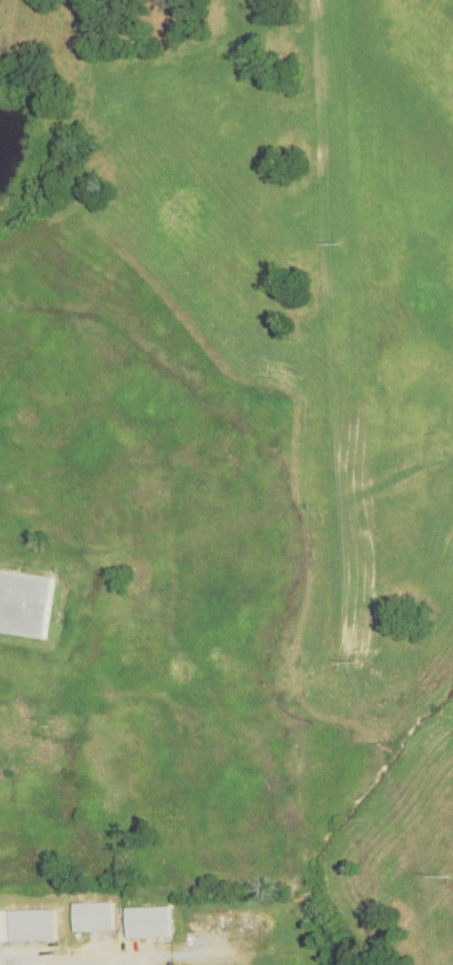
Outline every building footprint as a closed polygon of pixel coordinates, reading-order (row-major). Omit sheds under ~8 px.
[(44,636),(54,576),(0,568),(0,629),(44,636)] [(72,900),(73,928),(112,926),(111,899),(72,900)] [(125,905),(126,935),(169,934),(168,904),(125,905)] [(53,937),(53,907),(0,908),(0,938),(53,937)]
